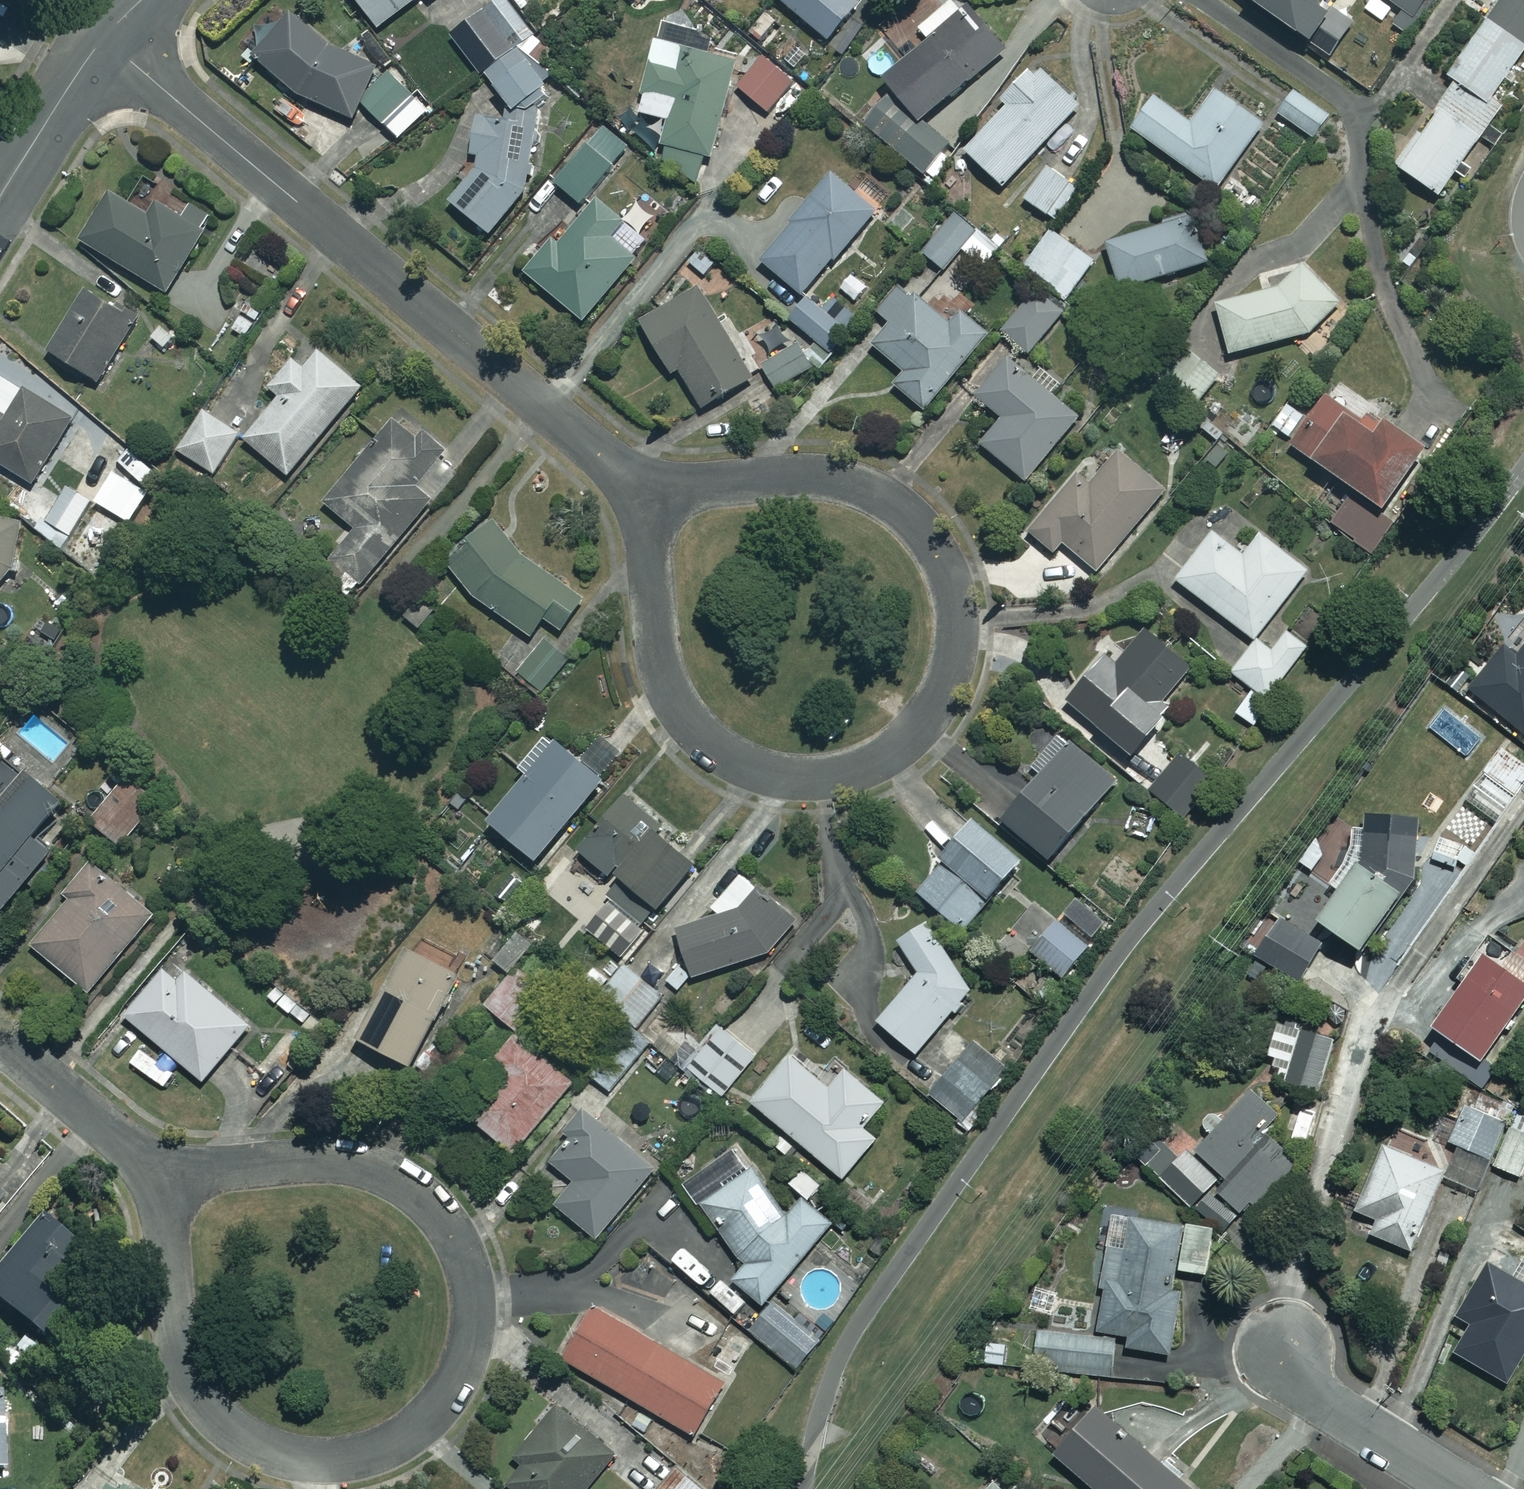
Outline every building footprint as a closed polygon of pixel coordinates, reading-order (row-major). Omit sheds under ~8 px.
[(375,29),(414,0),(353,0),(375,29)] [(505,0),(494,0),(481,11),(512,50),(532,33),(505,0)] [(826,41),(859,0),(776,0),(826,41)] [(961,0),(953,0),(917,28),(927,41),(878,79),(912,123),(1002,55),(961,0)] [(1326,59),(1356,15),(1335,0),(1242,0),(1326,59)] [(1411,17),(1423,0),(1385,0),(1411,17)] [(1485,104),(1523,49),(1523,0),(1500,0),(1445,77),(1453,82),(1485,104)] [(408,91),(277,17),(251,63),(279,78),(276,82),(348,123),(357,107),(389,125),(408,91)] [(705,182),(732,62),(701,55),(705,33),(657,22),(637,114),(668,121),(657,171),(705,182)] [(465,155),(473,156),(474,169),(466,162),(455,176),(463,182),(445,203),(483,236),(531,178),(541,57),(532,37),(483,74),(505,107),(503,121),(469,116),(465,155)] [(789,85),(761,60),(737,88),(765,113),(789,85)] [(1075,107),(1033,67),(999,103),(1004,107),(962,152),(999,187),(1075,107)] [(1485,104),(1453,82),(1393,167),(1436,197),(1496,112),(1485,104)] [(1260,125),(1212,91),(1188,124),(1150,97),(1127,129),(1214,190),(1260,125)] [(1327,118),(1291,93),(1276,115),(1312,139),(1327,118)] [(917,138),(888,107),(867,128),(923,186),(951,159),(924,131),(917,138)] [(626,148),(601,125),(550,180),(575,204),(626,148)] [(1071,186),(1046,168),(1022,200),(1048,218),(1071,186)] [(871,214),(829,178),(757,261),(799,297),(871,214)] [(149,212),(113,190),(83,239),(166,290),(212,215),(191,202),(182,217),(155,201),(149,212)] [(620,224),(594,200),(559,240),(553,234),(521,270),(578,321),(632,261),(607,239),(620,224)] [(995,252),(953,215),(920,252),(940,270),(959,248),(981,268),(995,252)] [(1205,262),(1189,215),(1103,245),(1119,291),(1205,262)] [(1093,262),(1051,230),(1022,267),(1064,299),(1093,262)] [(281,270),(254,251),(244,265),(271,284),(281,270)] [(1338,305),(1305,265),(1282,287),(1213,304),(1226,352),(1307,332),(1338,305)] [(948,328),(898,284),(875,311),(889,323),(870,345),(901,373),(890,386),(919,410),(984,336),(960,315),(948,328)] [(138,316),(89,286),(51,348),(99,378),(138,316)] [(750,377),(692,290),(637,327),(669,375),(676,371),(702,409),(750,377)] [(1062,314),(1038,291),(1000,332),(1024,354),(1062,314)] [(829,318),(807,297),(787,318),(826,355),(865,334),(850,307),(829,318)] [(179,339),(163,322),(149,336),(165,352),(179,339)] [(1218,376),(1180,343),(1152,376),(1190,409),(1218,376)] [(809,368),(794,344),(760,366),(775,390),(809,368)] [(361,385),(319,349),(304,367),(293,357),(270,385),(281,394),(245,437),(288,473),(361,385)] [(1074,418),(1001,360),(972,397),(998,418),(977,445),(1024,482),(1074,418)] [(8,375),(0,386),(0,462),(32,483),(74,419),(8,375)] [(1362,424),(1325,394),(1306,416),(1289,401),(1268,427),(1348,493),(1325,522),(1366,556),(1392,524),(1377,511),(1421,457),(1370,415),(1362,424)] [(332,554),(362,579),(431,498),(415,485),(443,451),(389,406),(371,427),(382,436),(326,502),(356,526),(332,554)] [(239,433),(205,409),(178,447),(212,472),(239,433)] [(1234,454),(1218,440),(1200,462),(1216,475),(1234,454)] [(1163,490),(1115,451),(1087,485),(1075,475),(1027,533),(1051,554),(1060,543),(1095,572),(1163,490)] [(91,499),(68,485),(47,518),(71,532),(91,499)] [(15,567),(21,514),(0,511),(0,583),(15,567)] [(124,531),(114,515),(82,534),(93,551),(124,531)] [(483,520),(445,569),(530,635),(544,616),(560,628),(584,598),(483,520)] [(1241,557),(1208,534),(1173,583),(1254,640),(1304,569),(1256,535),(1241,557)] [(436,616),(416,597),(397,616),(417,636),(436,616)] [(1255,729),(1312,654),(1282,630),(1266,650),(1254,641),(1230,673),(1252,690),(1234,713),(1255,729)] [(1188,669),(1142,631),(1114,664),(1102,654),(1061,703),(1125,757),(1167,706),(1161,701),(1188,669)] [(568,656),(546,639),(517,676),(540,693),(568,656)] [(1515,656),(1503,646),(1466,690),(1523,739),(1523,645),(1515,656)] [(603,776),(549,731),(522,763),(529,768),(490,817),(537,856),(603,776)] [(1188,819),(1226,771),(1190,742),(1177,759),(1150,738),(1125,769),(1188,819)] [(1114,779),(1067,739),(1002,815),(1050,856),(1114,779)] [(1500,745),(1463,800),(1495,822),(1523,780),(1523,762),(1500,745)] [(0,757),(0,798),(20,776),(0,757)] [(38,773),(11,803),(6,799),(0,805),(0,907),(51,849),(34,834),(66,799),(38,773)] [(155,797),(128,776),(93,821),(120,842),(155,797)] [(697,863),(625,793),(600,818),(605,823),(581,847),(608,874),(615,867),(655,906),(697,863)] [(1021,853),(971,815),(940,856),(943,859),(919,892),(966,927),(1021,853)] [(1399,888),(1412,888),(1411,824),(1359,825),(1360,845),(1310,923),(1357,954),(1399,888)] [(1461,845),(1438,838),(1431,858),(1454,866),(1461,845)] [(1305,882),(1322,865),(1309,851),(1292,868),(1305,882)] [(154,915),(92,860),(64,890),(72,897),(31,942),(86,991),(154,915)] [(774,889),(674,924),(692,976),(792,941),(774,889)] [(1106,921),(1073,894),(1028,948),(1061,975),(1106,921)] [(547,916),(533,900),(515,916),(529,931),(547,916)] [(645,931),(610,901),(587,928),(623,958),(645,931)] [(1320,943),(1276,917),(1253,956),(1297,982),(1320,943)] [(526,943),(504,925),(478,955),(500,973),(526,943)] [(977,983),(917,929),(899,948),(923,970),(879,1018),(915,1051),(977,983)] [(461,970),(409,942),(359,1033),(411,1062),(461,970)] [(1513,955),(1507,950),(1496,965),(1483,955),(1428,1027),(1472,1062),(1523,995),(1523,987),(1521,984),(1523,980),(1523,948),(1520,945),(1513,955)] [(662,996),(628,964),(599,995),(634,1027),(662,996)] [(180,978),(166,966),(126,1011),(201,1079),(249,1026),(187,969),(180,978)] [(549,991),(515,966),(487,1005),(520,1030),(549,991)] [(686,1039),(668,1023),(652,1041),(671,1057),(686,1039)] [(756,1054),(719,1023),(686,1063),(723,1094),(756,1054)] [(1282,1024),(1266,1071),(1319,1089),(1335,1042),(1282,1024)] [(646,1045),(626,1027),(588,1071),(609,1089),(646,1045)] [(572,1079),(515,1032),(481,1073),(494,1083),(469,1114),(514,1151),(572,1079)] [(979,1099),(990,1087),(992,1089),(1010,1068),(976,1040),(931,1093),(967,1124),(984,1103),(979,1099)] [(830,1087),(790,1054),(752,1100),(843,1176),(875,1137),(862,1126),(883,1100),(845,1068),(830,1087)] [(1279,1113),(1253,1087),(1225,1116),(1211,1102),(1196,1118),(1210,1131),(1196,1145),(1227,1176),(1216,1187),(1245,1215),(1297,1162),(1263,1129),(1279,1113)] [(1503,1119),(1464,1100),(1446,1137),(1485,1156),(1503,1119)] [(653,1166),(585,1109),(560,1140),(567,1145),(555,1162),(574,1178),(555,1202),(596,1235),(653,1166)] [(1508,1124),(1490,1161),(1523,1178),(1523,1132),(1508,1124)] [(1449,1150),(1388,1127),(1357,1209),(1378,1217),(1373,1232),(1413,1247),(1449,1150)] [(1184,1149),(1176,1157),(1152,1135),(1136,1152),(1191,1204),(1216,1178),(1184,1149)] [(834,1221),(801,1192),(785,1210),(735,1145),(685,1184),(743,1258),(730,1273),(763,1302),(834,1221)] [(1239,1216),(1210,1191),(1198,1205),(1226,1230),(1239,1216)] [(1214,1225),(1113,1210),(1095,1328),(1129,1333),(1127,1345),(1169,1351),(1182,1268),(1207,1272),(1214,1225)] [(40,1214),(0,1266),(0,1299),(52,1340),(109,1267),(40,1214)] [(1485,1261),(1457,1314),(1471,1321),(1456,1351),(1510,1379),(1523,1351),(1523,1281),(1485,1261)] [(1057,1291),(1034,1289),(1032,1310),(1055,1313),(1057,1291)] [(819,1339),(773,1300),(749,1327),(795,1366),(819,1339)] [(724,1380),(593,1305),(563,1357),(694,1432),(724,1380)] [(1122,1339),(1038,1330),(1034,1367),(1118,1375),(1122,1339)] [(559,1401),(515,1454),(525,1462),(508,1481),(517,1488),(583,1488),(616,1450),(559,1401)] [(1093,1402),(1052,1451),(1099,1488),(1190,1488),(1194,1484),(1093,1402)] [(675,1464),(658,1488),(711,1488),(675,1464)] [(116,1477),(108,1488),(137,1488),(116,1477)] [(991,1480),(984,1488),(1002,1488),(991,1480)]
